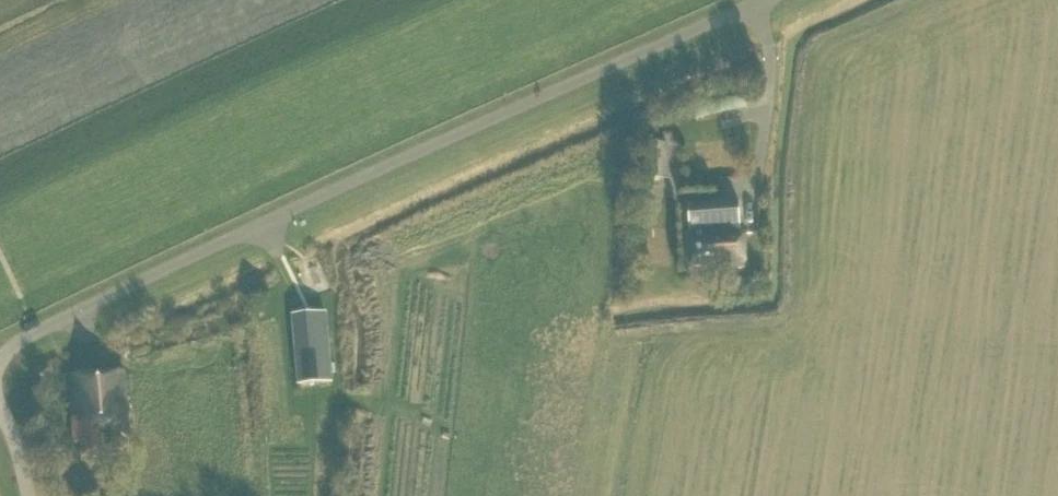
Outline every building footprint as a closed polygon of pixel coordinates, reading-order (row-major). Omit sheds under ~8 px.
[(646,219),(647,202),(637,201),(636,218),(646,219)] [(745,269),(743,237),(740,237),(738,204),(688,207),(689,234),(692,234),(692,242),(689,243),(691,269),(715,268),(715,270),(745,269)] [(294,317),(299,387),(331,385),(325,315),(294,317)] [(75,445),(82,445),(83,458),(106,457),(106,456),(122,455),(121,440),(129,439),(125,375),(71,378),(74,420),(73,420),(75,445)]
